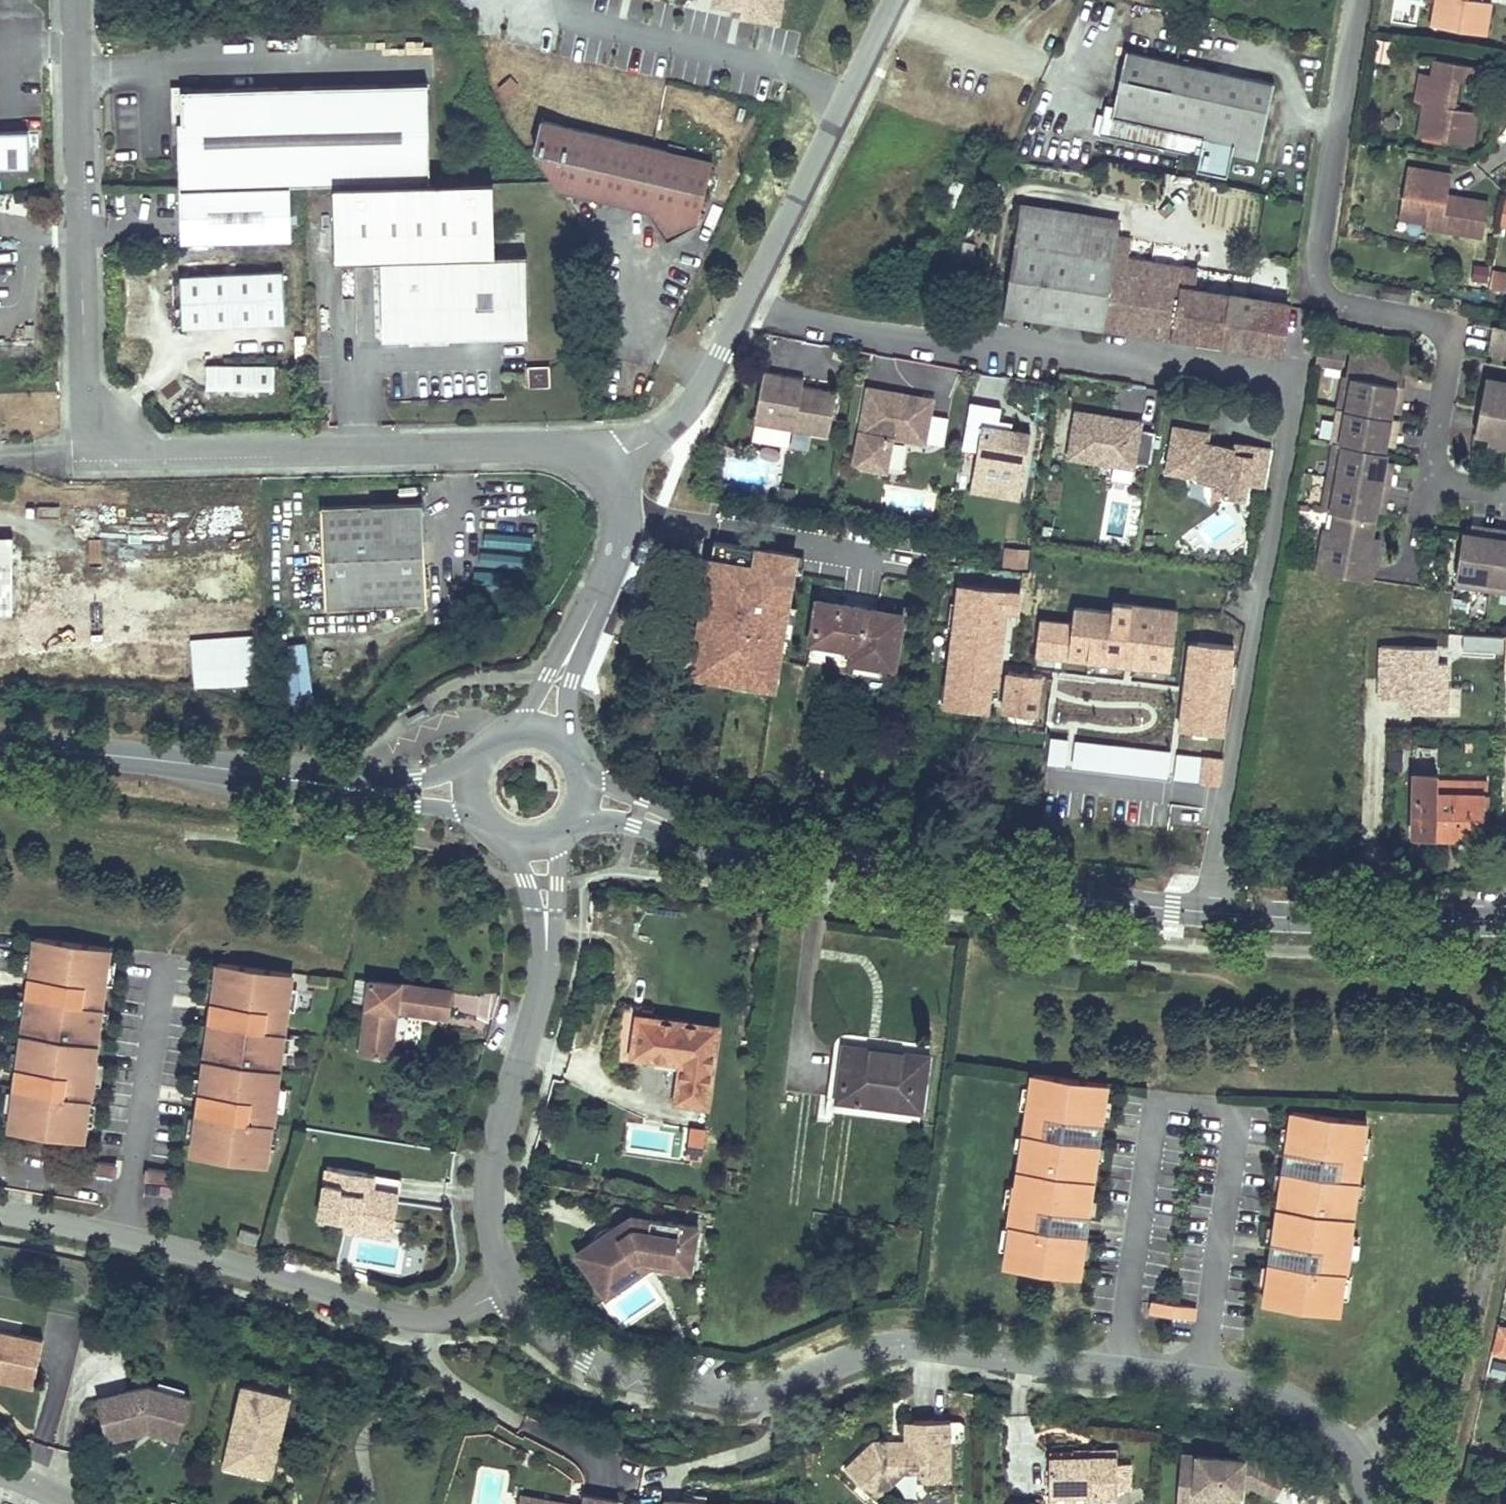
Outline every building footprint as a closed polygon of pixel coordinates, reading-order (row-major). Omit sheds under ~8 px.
[(702,7),(738,12),(737,23),(780,29),(783,0),(703,0),(702,7)] [(1486,36),(1491,2),(1478,0),(1436,0),(1432,26),(1486,36)] [(1275,84),(1126,50),(1114,106),(1105,104),(1098,134),(1199,157),(1196,170),(1227,177),(1231,155),(1257,161),(1275,84)] [(1418,136),(1472,145),(1478,112),(1453,108),(1458,80),(1474,83),(1476,66),(1435,59),(1432,76),(1430,89),(1426,88),(1423,103),(1418,136)] [(1426,88),(1430,89),(1432,76),(1419,74),(1415,102),(1423,103),(1426,88)] [(507,97),(517,87),(510,78),(499,88),(507,97)] [(178,121),(180,189),(290,187),(430,184),(428,84),(183,89),(184,121),(178,121)] [(183,89),(173,89),(174,122),(178,121),(184,121),(183,89)] [(534,149),(558,189),(648,211),(667,241),(697,224),(713,162),(684,155),(668,151),(541,120),(534,149)] [(28,166),(27,132),(0,132),(0,167),(28,166)] [(669,145),(668,151),(684,155),(685,149),(669,145)] [(1451,173),(1407,166),(1402,204),(1429,208),(1426,223),(1426,228),(1483,237),(1489,201),(1459,196),(1459,199),(1448,197),(1451,173)] [(493,183),(334,188),(336,261),(381,260),(383,337),(414,336),(527,333),(525,254),(495,255),(493,183)] [(181,243),(291,240),(290,187),(180,189),(181,243)] [(1118,220),(1023,204),(1005,313),(1102,328),(1173,339),(1230,348),(1231,347),(1248,349),(1247,350),(1279,356),(1288,304),(1195,289),(1199,268),(1127,256),(1130,238),(1115,235),(1118,220)] [(1429,208),(1402,204),(1400,220),(1426,223),(1429,208)] [(181,276),(183,327),(285,323),(283,271),(181,276)] [(1465,347),(1505,354),(1505,328),(1470,322),(1465,347)] [(1401,385),(1410,339),(1349,328),(1346,350),(1341,375),(1348,376),(1356,377),(1401,385)] [(1340,347),(1319,344),(1316,361),(1337,365),(1340,347)] [(274,365),(205,365),(205,392),(274,392),(274,365)] [(1355,388),(1356,377),(1348,376),(1346,386),(1355,388)] [(1402,403),(1405,386),(1401,385),(1356,377),(1355,388),(1346,386),(1343,409),(1350,410),(1391,417),(1392,411),(1394,402),(1402,403)] [(1487,377),(1482,403),(1489,405),(1494,379),(1487,377)] [(780,383),(763,379),(755,424),(829,437),(836,400),(801,394),(779,390),(780,383)] [(1477,433),(1491,435),(1492,431),(1505,434),(1505,381),(1494,379),(1489,405),(1482,403),(1477,433)] [(803,386),(780,383),(779,390),(801,394),(803,386)] [(860,430),(854,466),(887,472),(893,437),(920,442),(929,398),(868,387),(862,421),(869,423),(868,431),(860,430)] [(1001,407),(971,402),(963,448),(978,451),(973,478),(1022,485),(1031,434),(1011,431),(1012,422),(999,421),(1001,407)] [(1400,412),(1402,403),(1394,402),(1392,411),(1400,412)] [(1350,410),(1343,409),(1341,419),(1349,420),(1350,410)] [(1396,436),(1399,419),(1391,417),(1350,410),(1349,420),(1341,419),(1337,442),(1340,443),(1385,451),(1387,443),(1388,435),(1396,436)] [(1151,431),(1076,418),(1067,472),(1139,484),(1151,431)] [(1492,431),(1491,435),(1490,442),(1505,445),(1505,434),(1492,431)] [(1395,445),(1396,436),(1388,435),(1387,443),(1395,445)] [(1219,442),(1180,436),(1172,481),(1200,485),(1202,494),(1231,498),(1229,510),(1259,515),(1261,503),(1270,504),(1278,454),(1243,448),(1238,457),(1215,452),(1219,442)] [(1384,468),(1386,460),(1388,452),(1385,451),(1340,443),(1336,466),(1344,467),(1342,477),(1390,486),(1393,470),(1384,468)] [(1394,461),(1386,460),(1384,468),(1393,470),(1394,461)] [(1344,467),(1336,466),(1334,476),(1342,477),(1344,467)] [(1342,477),(1334,476),(1332,487),(1340,488),(1342,477)] [(1336,511),(1376,518),(1377,510),(1379,502),(1387,503),(1390,486),(1342,477),(1340,488),(1332,487),(1328,509),(1336,511)] [(1022,485),(973,478),(971,490),(1020,499),(1022,485)] [(321,506),(325,609),(427,605),(423,502),(321,506)] [(1385,512),(1387,503),(1379,502),(1377,510),(1385,512)] [(1336,511),(1328,509),(1326,527),(1334,528),(1336,511)] [(1370,549),(1373,536),(1376,518),(1336,511),(1334,528),(1326,527),(1318,571),(1373,579),(1378,550),(1370,549)] [(1473,525),(1472,533),(1480,535),(1482,527),(1473,525)] [(1492,581),(1499,529),(1482,527),(1480,535),(1472,533),(1464,533),(1457,584),(1480,587),(1481,580),(1492,581)] [(1505,591),(1505,530),(1499,529),(1492,581),(1502,582),(1501,591),(1505,591)] [(13,536),(0,536),(0,614),(13,614),(13,536)] [(1370,549),(1378,550),(1380,538),(1373,536),(1370,549)] [(777,693),(794,553),(710,543),(693,683),(777,693)] [(1027,568),(1028,549),(1003,547),(1002,567),(1027,568)] [(1491,589),(1492,581),(1481,580),(1480,587),(1491,589)] [(1502,582),(1492,581),(1491,589),(1501,591),(1502,582)] [(994,714),(1002,612),(1017,613),(1019,589),(950,584),(940,710),(994,714)] [(894,669),(903,615),(818,601),(811,642),(843,648),(844,643),(853,644),(852,649),(850,662),(894,669)] [(1036,652),(1170,669),(1178,611),(1178,610),(1114,602),(1113,611),(1075,606),(1073,623),(1041,619),(1036,652)] [(1195,613),(1178,611),(1174,646),(1191,648),(1195,613)] [(1503,637),(1473,636),(1449,634),(1449,644),(1465,650),(1488,651),(1487,673),(1502,673),(1503,637)] [(1409,713),(1458,715),(1459,685),(1447,685),(1448,663),(1435,663),(1436,647),(1378,645),(1376,693),(1410,694),(1409,713)] [(1038,719),(1040,673),(1001,672),(999,717),(1038,719)] [(1049,735),(1045,763),(1063,766),(1067,738),(1049,735)] [(1071,741),(1069,769),(1167,776),(1169,748),(1071,741)] [(1174,754),(1172,781),(1220,784),(1222,758),(1174,754)] [(1438,773),(1415,773),(1414,835),(1437,835),(1437,838),(1482,839),(1482,817),(1483,794),(1438,793),(1438,781),(1438,773)] [(1438,781),(1438,793),(1483,794),(1482,817),(1488,817),(1489,782),(1438,781)] [(107,962),(109,947),(35,937),(33,952),(30,975),(29,979),(76,986),(75,992),(69,991),(68,998),(86,1000),(85,1006),(48,1001),(26,999),(26,1000),(24,1015),(19,1054),(17,1069),(17,1071),(64,1078),(63,1084),(56,1083),(55,1089),(74,1091),(73,1097),(36,1092),(14,1089),(13,1093),(11,1116),(8,1132),(83,1142),(85,1125),(88,1103),(88,1099),(90,1099),(93,1084),(95,1062),(96,1057),(94,1057),(99,1025),(100,1011),(104,984),(107,962)] [(33,952),(25,951),(22,974),(30,975),(33,952)] [(115,962),(107,962),(104,984),(112,985),(115,962)] [(290,986),(292,972),(218,962),(216,977),(212,1000),(212,1004),(259,1011),(258,1017),(251,1016),(250,1023),(269,1025),(268,1031),(231,1026),(209,1024),(209,1025),(207,1040),(202,1079),(200,1094),(199,1096),(246,1103),(246,1109),(239,1108),(238,1114),(256,1116),(255,1122),(219,1117),(197,1114),(197,1118),(193,1141),(191,1157),(265,1167),(268,1150),(271,1128),(272,1124),(273,1124),(275,1109),(278,1087),(279,1083),(277,1082),(281,1050),(284,1036),(287,1009),(290,986)] [(216,977),(208,976),(205,999),(212,1000),(216,977)] [(76,986),(29,979),(28,985),(69,991),(75,992),(76,986)] [(397,1011),(448,1018),(452,992),(358,979),(355,1003),(368,1004),(361,1054),(390,1058),(397,1011)] [(297,988),(290,986),(287,1009),(295,1010),(297,988)] [(68,998),(49,995),(48,1001),(85,1006),(86,1000),(68,998)] [(26,1000),(19,1000),(17,1015),(24,1015),(26,1000)] [(259,1011),(212,1004),(211,1010),(251,1016),(258,1017),(259,1011)] [(108,1011),(100,1011),(99,1025),(106,1026),(108,1011)] [(707,1106),(718,1028),(639,1017),(633,1056),(683,1062),(677,1102),(707,1106)] [(250,1023),(232,1020),(231,1026),(268,1031),(269,1025),(250,1023)] [(209,1025),(202,1025),(200,1040),(207,1040),(209,1025)] [(291,1036),(284,1036),(281,1050),(289,1051),(291,1036)] [(928,1056),(844,1045),(837,1101),(921,1112),(928,1056)] [(19,1054),(11,1053),(9,1068),(17,1069),(19,1054)] [(103,1063),(95,1062),(93,1084),(100,1085),(103,1063)] [(64,1078),(17,1071),(16,1077),(56,1083),(63,1084),(64,1078)] [(1104,1099),(1106,1083),(1032,1073),(1030,1088),(1027,1110),(1023,1136),(1021,1151),(1016,1183),(1014,1183),(1013,1188),(1010,1210),(1008,1225),(1010,1225),(1010,1229),(1007,1251),(1004,1268),(1078,1278),(1081,1263),(1084,1240),(1084,1236),(1063,1233),(1026,1227),(1027,1222),(1045,1225),(1046,1218),(1039,1217),(1040,1212),(1087,1218),(1087,1216),(1089,1201),(1095,1163),(1097,1148),(1097,1145),(1076,1142),(1039,1137),(1040,1130),(1058,1133),(1059,1127),(1052,1126),(1053,1120),(1100,1126),(1101,1122),(1104,1099)] [(202,1079),(194,1078),(192,1093),(200,1094),(202,1079)] [(55,1089),(37,1086),(36,1092),(73,1097),(74,1091),(55,1089)] [(286,1089),(278,1087),(275,1109),(283,1110),(286,1089)] [(1030,1088),(1023,1087),(1019,1109),(1027,1110),(1030,1088)] [(13,1093),(6,1092),(3,1115),(11,1116),(13,1093)] [(246,1103),(199,1096),(198,1102),(239,1108),(246,1109),(246,1103)] [(1111,1101),(1104,1099),(1101,1122),(1108,1123),(1111,1101)] [(96,1104),(88,1103),(85,1125),(92,1126),(96,1104)] [(1364,1135),(1366,1120),(1292,1110),(1290,1126),(1286,1148),(1286,1153),(1333,1159),(1332,1166),(1325,1165),(1324,1171),(1342,1174),(1341,1181),(1305,1175),(1283,1172),(1282,1174),(1281,1189),(1275,1228),(1273,1243),(1272,1245),(1319,1252),(1318,1257),(1312,1257),(1311,1262),(1329,1265),(1328,1271),(1292,1266),(1269,1263),(1269,1267),(1266,1289),(1263,1305),(1338,1315),(1341,1298),(1344,1276),(1344,1272),(1346,1272),(1349,1257),(1351,1236),(1352,1231),(1350,1230),(1355,1199),(1357,1184),(1361,1157),(1364,1135)] [(238,1114),(220,1111),(219,1117),(255,1122),(256,1116),(238,1114)] [(197,1118),(189,1117),(186,1140),(193,1141),(197,1118)] [(1100,1126),(1053,1120),(1052,1126),(1059,1127),(1099,1133),(1100,1126)] [(1282,1125),(1279,1148),(1286,1148),(1290,1126),(1282,1125)] [(278,1129),(271,1128),(268,1150),(275,1151),(278,1129)] [(1058,1133),(1040,1130),(1039,1137),(1076,1142),(1076,1136),(1058,1133)] [(1372,1136),(1364,1135),(1361,1157),(1368,1158),(1372,1136)] [(1023,1136),(1016,1136),(1013,1151),(1021,1151),(1023,1136)] [(1104,1148),(1097,1148),(1095,1163),(1102,1163),(1104,1148)] [(1333,1159),(1286,1153),(1285,1159),(1325,1165),(1332,1166),(1333,1159)] [(118,1165),(96,1162),(94,1174),(116,1177),(118,1165)] [(365,1173),(326,1167),(317,1217),(344,1221),(391,1229),(396,1201),(361,1196),(365,1173)] [(170,1172),(148,1169),(146,1181),(168,1185),(170,1172)] [(1324,1171),(1306,1169),(1305,1175),(1341,1181),(1342,1174),(1324,1171)] [(400,1179),(365,1173),(361,1196),(396,1201),(400,1179)] [(1273,1188),(1281,1189),(1282,1174),(1275,1173),(1273,1188)] [(1365,1185),(1357,1184),(1355,1199),(1362,1199),(1365,1185)] [(1013,1188),(1006,1187),(1003,1209),(1010,1210),(1013,1188)] [(1089,1201),(1087,1216),(1095,1217),(1097,1202),(1089,1201)] [(1087,1218),(1040,1212),(1039,1217),(1046,1218),(1086,1224),(1087,1218)] [(654,1219),(634,1216),(578,1255),(591,1274),(601,1267),(594,1258),(637,1229),(652,1231),(654,1219)] [(701,1228),(654,1219),(652,1231),(637,1229),(594,1258),(601,1267),(610,1281),(643,1259),(677,1264),(679,1252),(697,1255),(701,1228)] [(391,1229),(344,1221),(342,1230),(390,1238),(391,1229)] [(1063,1233),(1063,1227),(1045,1225),(1027,1222),(1026,1227),(1063,1233)] [(1275,1228),(1267,1226),(1265,1241),(1273,1243),(1275,1228)] [(258,1232),(240,1227),(237,1237),(255,1242),(258,1232)] [(1007,1251),(1010,1229),(1002,1228),(999,1250),(1007,1251)] [(1351,1236),(1349,1257),(1356,1259),(1359,1237),(1351,1236)] [(1081,1263),(1088,1264),(1091,1241),(1084,1240),(1081,1263)] [(1319,1252),(1272,1245),(1271,1251),(1312,1257),(1318,1257),(1319,1252)] [(697,1255),(679,1252),(677,1264),(643,1259),(610,1281),(601,1267),(591,1274),(608,1300),(654,1268),(693,1275),(697,1255)] [(1311,1262),(1292,1260),(1292,1266),(1328,1271),(1329,1265),(1311,1262)] [(1269,1267),(1262,1265),(1258,1289),(1266,1289),(1269,1267)] [(1352,1277),(1344,1276),(1341,1298),(1348,1299),(1352,1277)] [(1152,1302),(1151,1314),(1190,1319),(1192,1307),(1152,1302)] [(1501,1328),(1497,1342),(1505,1344),(1505,1329),(1501,1328)] [(31,1387),(40,1340),(0,1332),(0,1380),(31,1387)] [(1497,1342),(1496,1349),(1505,1351),(1505,1344),(1497,1342)] [(94,1399),(105,1440),(145,1429),(151,1426),(160,1423),(179,1428),(188,1396),(181,1394),(154,1388),(146,1386),(94,1399)] [(241,1386),(235,1415),(223,1467),(249,1473),(253,1459),(274,1463),(285,1413),(288,1396),(241,1386)] [(1391,1436),(1400,1429),(1388,1413),(1379,1420),(1391,1436)] [(845,1471),(876,1501),(904,1472),(920,1472),(919,1482),(950,1482),(950,1439),(966,1439),(966,1425),(961,1421),(906,1421),(907,1435),(912,1435),(912,1441),(906,1441),(875,1441),(845,1471)] [(151,1426),(145,1429),(176,1438),(179,1428),(160,1423),(151,1426)] [(1179,1454),(1176,1503),(1194,1503),(1194,1499),(1238,1502),(1239,1480),(1247,1481),(1275,1494),(1284,1475),(1253,1459),(1179,1454)] [(1050,1457),(1050,1494),(1088,1494),(1087,1498),(1116,1498),(1116,1491),(1116,1479),(1129,1478),(1130,1463),(1116,1464),(1116,1456),(1050,1457)] [(253,1459),(249,1473),(270,1478),(274,1463),(253,1459)] [(1116,1479),(1116,1491),(1130,1491),(1129,1478),(1116,1479)] [(549,1499),(520,1494),(518,1503),(548,1503),(549,1499)] [(1050,1494),(1050,1503),(1087,1503),(1087,1498),(1088,1494),(1050,1494)]
